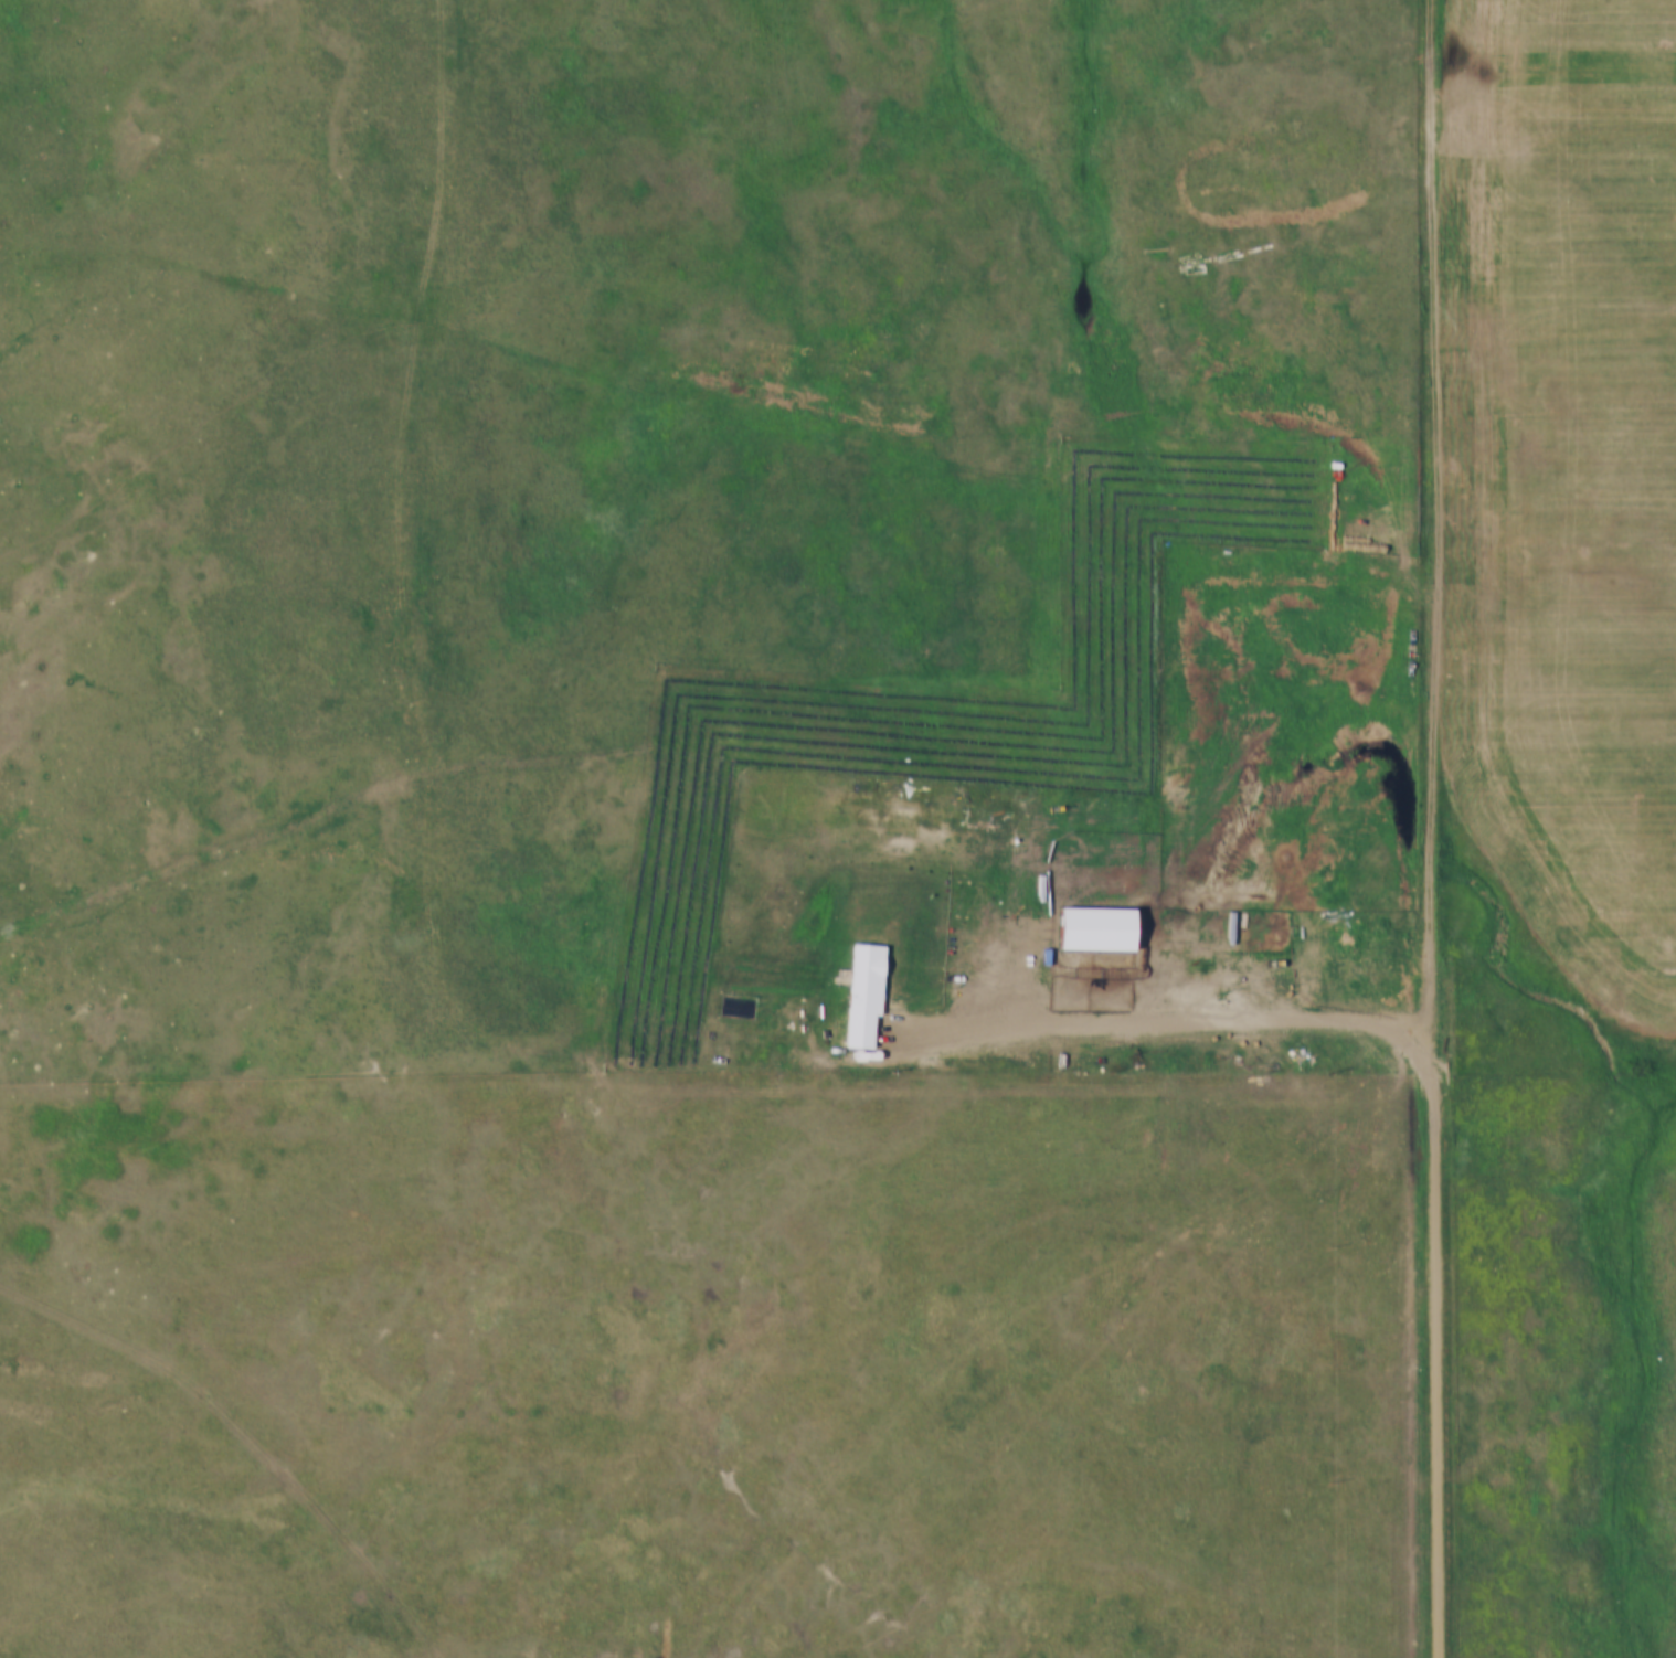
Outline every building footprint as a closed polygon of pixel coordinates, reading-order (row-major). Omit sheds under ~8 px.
[(1051,895),(1125,897),(1124,940),(1050,938),(1051,895)] [(840,1037),(846,932),(870,933),(864,1038),(840,1037)]
